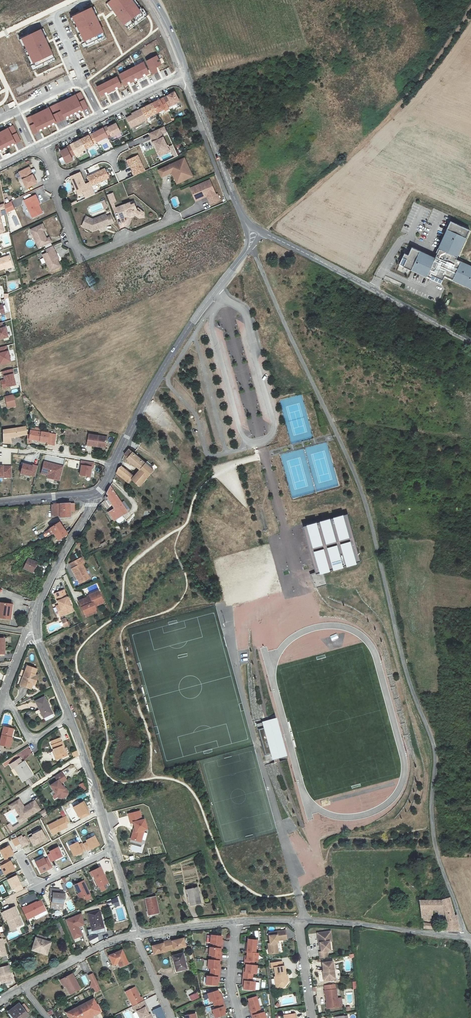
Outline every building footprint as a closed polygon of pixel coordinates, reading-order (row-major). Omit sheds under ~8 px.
[(136,0),(111,0),(105,4),(112,14),(115,18),(114,19),(127,37),(148,22),(145,18),(148,16),(136,0)] [(97,13),(94,6),(76,14),(75,12),(68,16),(75,33),(74,33),(78,43),(80,43),(83,50),(85,49),(86,53),(113,40),(105,21),(99,24),(96,17),(95,14),(97,13)] [(46,35),(43,28),(25,36),(24,34),(17,38),(26,56),(23,57),(30,71),(32,70),(33,71),(34,70),(36,70),(38,73),(61,63),(52,43),(47,45),(46,42),(43,36),(46,35)] [(0,39),(0,59),(4,69),(21,62),(9,35),(0,39)] [(161,62),(157,53),(146,58),(153,72),(158,69),(156,65),(161,62)] [(149,71),(143,59),(135,63),(142,78),(145,77),(143,74),(149,71)] [(142,78),(135,63),(126,67),(133,80),(138,77),(139,80),(142,78)] [(133,80),(126,67),(119,71),(125,83),(129,81),(131,84),(134,82),(133,80)] [(122,84),(117,74),(106,79),(113,91),(116,90),(115,87),(122,84)] [(35,89),(38,96),(66,83),(63,76),(35,89)] [(113,91),(106,79),(96,84),(101,94),(108,90),(109,93),(113,91)] [(180,101),(178,98),(175,92),(164,97),(167,103),(168,107),(180,101)] [(75,95),(54,105),(62,121),(83,110),(75,95)] [(167,103),(164,97),(153,103),(156,109),(157,113),(165,109),(165,111),(169,109),(168,107),(167,103)] [(157,113),(156,109),(153,103),(142,109),(144,114),(146,118),(157,113)] [(56,123),(49,107),(26,118),(34,133),(56,123)] [(127,118),(129,121),(132,127),(147,120),(146,118),(144,114),(142,109),(132,113),(133,115),(127,118)] [(131,128),(133,131),(144,127),(142,123),(131,128)] [(120,133),(117,127),(116,124),(108,128),(107,126),(103,128),(105,133),(107,136),(110,134),(112,137),(120,133)] [(164,127),(149,134),(160,156),(170,151),(162,134),(166,132),(164,127)] [(0,131),(0,150),(15,142),(7,128),(0,131)] [(105,133),(103,128),(92,134),(94,138),(96,142),(107,137),(107,136),(105,133)] [(81,140),(83,143),(86,149),(94,145),(93,143),(96,142),(94,138),(92,134),(81,140)] [(86,149),(83,143),(81,140),(70,145),(72,149),(75,155),(76,156),(79,155),(79,153),(86,149)] [(72,149),(70,145),(66,147),(67,148),(60,151),(62,154),(66,164),(73,160),(71,156),(75,155),(72,149)] [(173,145),(169,147),(174,157),(178,155),(173,145)] [(132,172),(134,176),(145,171),(138,156),(128,160),(133,172),(132,172)] [(184,158),(157,170),(161,177),(172,172),(177,184),(192,177),(184,158)] [(29,167),(19,172),(27,188),(37,183),(29,167)] [(94,173),(87,177),(90,182),(91,185),(109,178),(105,169),(101,170),(101,171),(95,174),(94,173)] [(80,172),(70,177),(78,196),(83,193),(85,198),(95,194),(91,185),(90,182),(85,184),(80,172)] [(206,197),(210,205),(221,200),(218,194),(217,195),(210,180),(191,188),(196,201),(206,197)] [(113,192),(107,194),(110,202),(116,201),(113,192)] [(35,195),(24,200),(33,218),(43,213),(39,204),(40,204),(35,195)] [(11,201),(4,204),(6,213),(14,209),(11,201)] [(130,202),(116,207),(120,218),(127,215),(130,216),(132,216),(135,214),(139,217),(144,217),(143,212),(140,212),(136,208),(134,203),(131,204),(130,202)] [(106,214),(93,219),(86,216),(82,226),(92,230),(114,223),(111,215),(107,217),(106,214)] [(434,257),(411,247),(407,254),(403,252),(402,256),(405,258),(402,265),(410,269),(411,268),(430,277),(431,275),(441,279),(444,275),(470,288),(470,289),(470,266),(455,259),(456,257),(469,229),(450,221),(446,228),(447,229),(434,257)] [(46,238),(43,231),(45,230),(43,224),(30,229),(38,247),(51,242),(49,237),(46,238)] [(52,246),(46,249),(47,253),(42,255),(50,271),(60,266),(58,261),(59,260),(52,246)] [(10,256),(5,257),(5,258),(3,258),(0,259),(0,270),(13,266),(10,256)] [(10,336),(7,325),(3,326),(0,327),(0,338),(10,336)] [(11,361),(8,349),(7,349),(0,351),(0,364),(11,361)] [(2,375),(3,379),(0,380),(0,384),(2,389),(15,385),(13,376),(12,374),(14,374),(13,369),(1,371),(2,375)] [(15,407),(12,395),(5,397),(7,408),(15,407)] [(8,438),(24,436),(24,428),(2,432),(2,444),(10,444),(8,438)] [(28,441),(53,445),(54,435),(29,432),(28,441)] [(89,445),(98,446),(98,444),(106,445),(108,436),(91,433),(89,445)] [(129,449),(126,452),(125,456),(125,457),(123,461),(127,464),(129,462),(139,470),(134,476),(121,466),(119,468),(116,474),(128,483),(131,479),(140,486),(154,471),(129,449)] [(48,478),(60,481),(63,466),(44,461),(41,473),(48,475),(48,478)] [(80,466),(81,466),(80,475),(90,477),(92,468),(93,468),(94,463),(81,461),(80,466)] [(30,476),(30,475),(35,477),(38,466),(33,464),(32,465),(23,463),(20,474),(30,476)] [(11,478),(11,466),(0,466),(0,478),(11,478)] [(111,485),(106,495),(114,508),(108,512),(114,521),(122,515),(128,512),(111,485)] [(80,502),(53,504),(54,514),(60,514),(61,517),(70,515),(69,509),(80,509),(80,502)] [(348,513),(303,525),(316,573),(322,572),(361,561),(348,513)] [(59,522),(50,528),(53,533),(55,535),(58,540),(67,534),(59,522)] [(26,568),(34,571),(38,561),(30,558),(26,568)] [(71,571),(76,583),(78,582),(80,585),(88,582),(81,566),(84,565),(82,560),(71,565),(73,570),(71,571)] [(326,585),(322,572),(316,573),(310,575),(316,588),(326,585)] [(52,599),(58,610),(60,614),(56,616),(59,620),(74,614),(71,610),(70,611),(62,594),(52,599)] [(83,616),(93,612),(92,609),(102,604),(96,594),(87,597),(89,600),(78,605),(83,616)] [(3,619),(14,619),(15,604),(3,603),(3,619)] [(25,686),(34,689),(37,682),(40,683),(42,677),(29,672),(27,678),(25,686)] [(45,696),(37,701),(45,717),(54,712),(45,696)] [(275,719),(256,725),(266,761),(285,756),(275,719)] [(10,739),(9,739),(11,730),(4,729),(0,744),(0,747),(9,749),(11,740),(10,739)] [(51,741),(55,750),(58,759),(68,755),(60,737),(51,741)] [(30,748),(18,754),(22,761),(33,754),(30,748)] [(27,780),(30,778),(34,776),(25,763),(23,764),(20,760),(11,765),(14,770),(16,769),(20,775),(25,782),(27,780)] [(67,780),(62,772),(55,777),(58,781),(51,786),(59,798),(63,799),(68,795),(69,792),(66,788),(65,789),(61,784),(67,780)] [(81,792),(87,790),(84,782),(78,785),(81,792)] [(21,800),(11,807),(13,811),(16,808),(22,818),(25,816),(28,819),(42,810),(36,801),(28,806),(29,807),(26,809),(26,808),(21,800)] [(72,807),(79,821),(90,815),(83,802),(72,807)] [(140,810),(128,814),(131,824),(133,824),(134,828),(130,840),(142,843),(145,830),(148,830),(145,819),(143,819),(140,810)] [(66,815),(47,825),(52,836),(68,827),(66,825),(70,823),(66,815)] [(42,829),(27,836),(32,847),(47,840),(42,829)] [(24,835),(17,838),(22,848),(29,844),(24,835)] [(95,836),(82,842),(86,852),(100,846),(95,836)] [(4,859),(13,855),(9,846),(0,850),(0,851),(4,859)] [(50,863),(63,857),(58,847),(46,853),(50,863)] [(92,873),(99,888),(107,884),(103,875),(105,875),(102,868),(92,873)] [(7,879),(12,894),(23,890),(18,875),(7,879)] [(81,899),(83,898),(89,895),(90,894),(84,881),(74,885),(81,899)] [(197,887),(188,890),(190,899),(188,899),(190,904),(191,906),(201,904),(197,887)] [(64,905),(65,893),(60,893),(60,890),(50,889),(50,892),(53,893),(52,898),(53,898),(53,900),(52,900),(52,904),(55,904),(56,906),(59,906),(59,905),(64,905)] [(152,897),(143,900),(148,915),(156,912),(152,897)] [(430,909),(438,909),(444,909),(445,913),(447,921),(446,929),(459,930),(456,915),(454,915),(450,897),(443,899),(419,900),(421,917),(423,917),(424,920),(429,919),(429,917),(430,917),(430,909)] [(22,909),(28,921),(47,912),(41,901),(38,903),(38,904),(36,905),(36,903),(27,908),(26,907),(22,909)] [(17,918),(19,917),(15,908),(4,912),(8,922),(7,922),(10,931),(20,926),(17,918)] [(104,936),(99,912),(85,916),(90,934),(85,935),(86,940),(104,936)] [(72,940),(83,937),(79,927),(85,925),(81,914),(66,919),(72,940)] [(60,925),(57,927),(61,936),(65,934),(60,925)] [(274,936),(269,937),(270,944),(268,945),(269,955),(278,954),(277,945),(278,944),(278,942),(287,940),(285,931),(274,933),(274,936)] [(329,943),(328,934),(318,935),(320,945),(321,945),(322,954),(319,954),(320,959),(329,958),(328,953),(332,952),(330,943),(329,943)] [(153,953),(184,944),(182,936),(151,945),(153,953)] [(222,941),(223,937),(212,936),(211,944),(214,945),(214,949),(221,950),(223,950),(223,945),(222,945),(222,941)] [(50,943),(46,942),(36,938),(32,949),(39,953),(40,950),(47,953),(50,943)] [(256,954),(257,942),(249,941),(249,944),(248,949),(247,949),(246,953),(248,953),(256,954)] [(221,950),(214,949),(210,948),(210,957),(213,957),(212,961),(222,962),(222,958),(220,957),(221,953),(221,950)] [(126,963),(121,951),(108,957),(111,965),(114,964),(115,968),(126,963)] [(185,967),(180,951),(170,955),(171,961),(173,960),(176,969),(185,967)] [(256,954),(248,953),(248,957),(247,961),(246,961),(245,965),(247,966),(254,966),(255,963),(258,963),(259,955),(256,954)] [(222,962),(212,961),(209,961),(208,969),(211,969),(211,973),(219,974),(219,970),(220,966),(221,966),(222,962)] [(333,978),(336,978),(334,964),(323,964),(324,973),(325,973),(326,976),(324,976),(324,982),(333,981),(333,978)] [(257,975),(257,967),(254,966),(247,966),(246,970),(246,974),(244,973),(244,978),(253,979),(253,975),(257,975)] [(7,967),(0,969),(0,978),(2,985),(12,982),(7,967)] [(284,989),(289,982),(286,980),(285,977),(287,976),(285,967),(275,969),(276,978),(274,978),(276,988),(282,987),(284,989)] [(219,974),(211,973),(211,977),(207,977),(206,985),(217,986),(218,983),(218,978),(220,979),(220,974),(219,974)] [(60,981),(62,985),(64,984),(70,995),(80,991),(71,975),(60,981)] [(99,986),(93,975),(88,977),(93,987),(94,989),(99,986)] [(253,979),(244,978),(243,982),(245,982),(244,986),(244,990),(255,991),(256,983),(253,983),(253,979)] [(134,986),(125,992),(132,1006),(143,1000),(141,996),(140,997),(134,986)] [(220,995),(218,991),(208,994),(210,1002),(213,1001),(215,1005),(223,1003),(222,999),(221,999),(220,995)] [(330,1010),(339,1009),(338,1000),(337,991),(336,992),(326,993),(325,993),(325,996),(326,996),(327,1005),(329,1004),(330,1010)] [(156,1006),(158,1005),(155,996),(147,999),(150,1008),(153,1007),(151,1002),(154,1001),(156,1006)] [(260,1010),(257,997),(248,1000),(249,1003),(251,1008),(250,1008),(251,1013),(260,1010)] [(86,1017),(87,1017),(99,1012),(93,1000),(80,1007),(86,1017)] [(150,1013),(149,1014),(145,1007),(146,1006),(143,1000),(132,1006),(135,1012),(137,1011),(141,1017),(153,1017),(150,1013)] [(215,1005),(216,1010),(213,1011),(215,1017),(217,1017),(225,1016),(224,1012),(223,1008),(225,1007),(223,1003),(215,1005)] [(7,1012),(12,1017),(23,1017),(26,1015),(18,1004),(7,1012)] [(80,1007),(67,1014),(69,1017),(86,1017),(80,1007)] [(251,1013),(252,1017),(254,1016),(254,1017),(266,1017),(264,1013),(261,1014),(260,1010),(251,1013)]
